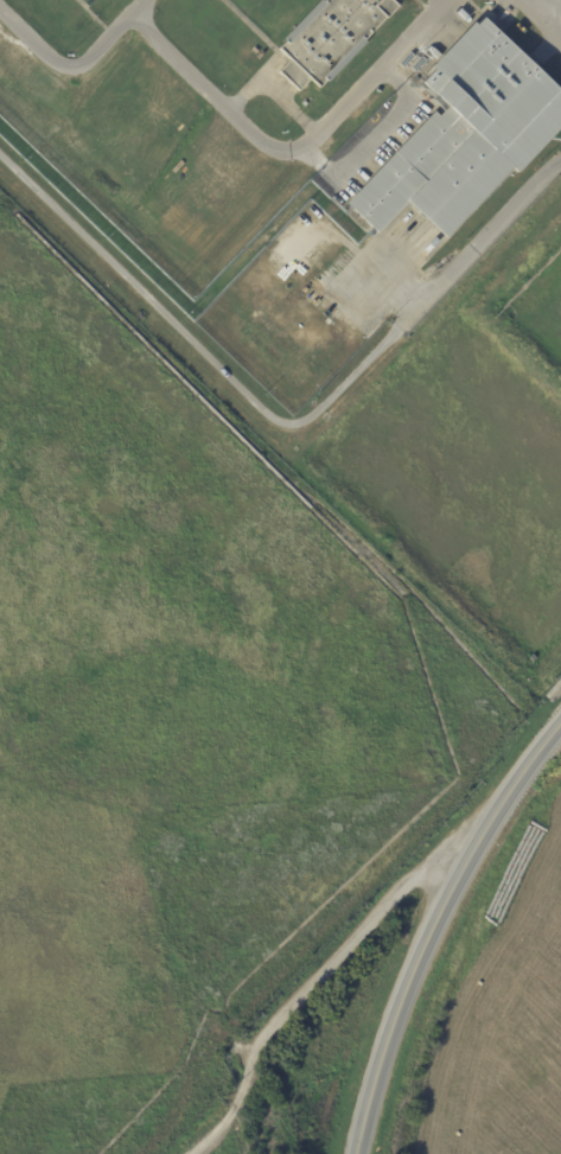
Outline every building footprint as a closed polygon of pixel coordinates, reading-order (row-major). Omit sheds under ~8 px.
[(283,38),(319,0),(324,0),(393,0),(399,6),(387,18),(385,17),(365,39),(366,42),(329,82),(326,79),(319,88),(310,78),(299,90),(279,71),(289,59),(279,49),(286,40),(283,38)] [(421,84),(441,103),(346,203),(368,223),(378,232),(407,203),(446,240),(511,170),(517,174),(560,128),(560,93),(482,19),(421,84)] [(315,304),(304,293),(310,287),(321,298),(315,304)]
